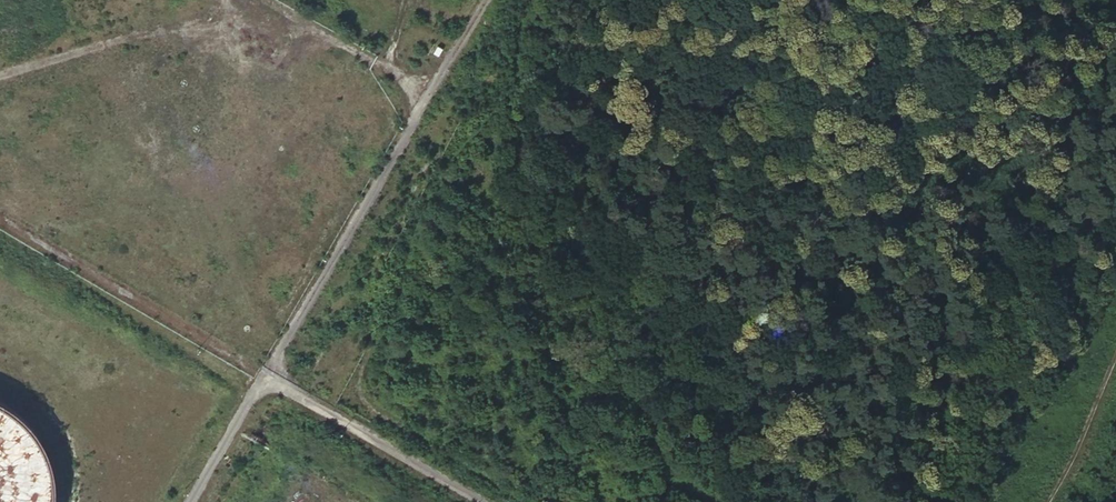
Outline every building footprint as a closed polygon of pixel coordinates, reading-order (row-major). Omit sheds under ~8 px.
[(47,484),(47,482),(46,474),(45,464),(43,455),(41,449),(39,444),(35,436),(31,429),(24,421),(19,414),(14,409),(10,406),(3,401),(0,399),(0,501),(45,501),(47,493),(47,484)]
